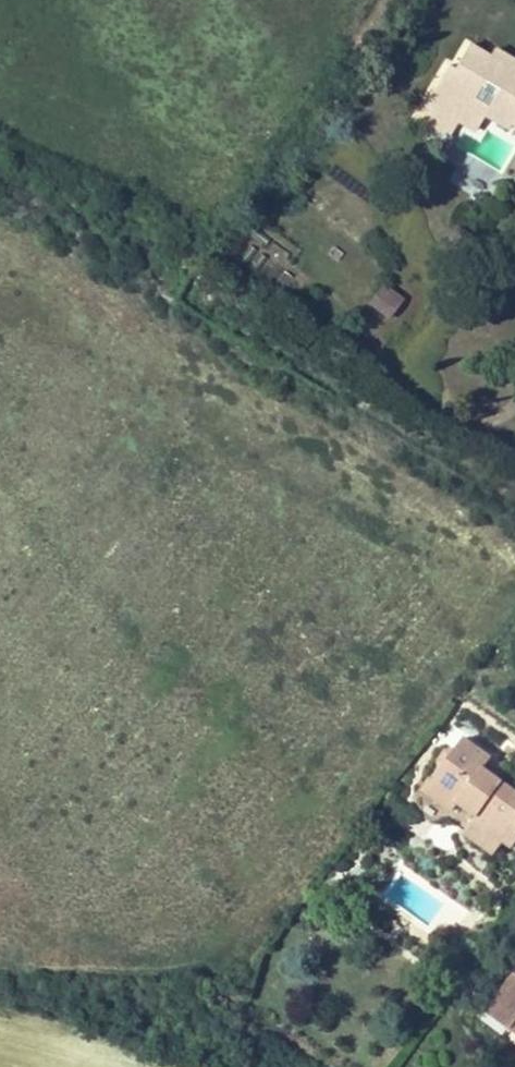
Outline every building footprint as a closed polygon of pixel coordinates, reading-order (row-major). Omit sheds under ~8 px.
[(514,125),(514,62),(494,50),(489,58),(468,45),(455,69),(448,65),(418,116),(451,136),(460,120),(477,130),(486,115),(509,129),(512,123),(514,125)] [(402,302),(383,287),(370,304),(389,318),(402,302)] [(483,769),(491,759),(463,738),(455,750),(447,751),(440,761),(441,769),(425,791),(453,811),(459,802),(477,815),(465,832),(496,854),(505,841),(514,848),(514,846),(514,792),(483,769)] [(488,1008),(513,1027),(514,1024),(514,973),(488,1008)]
